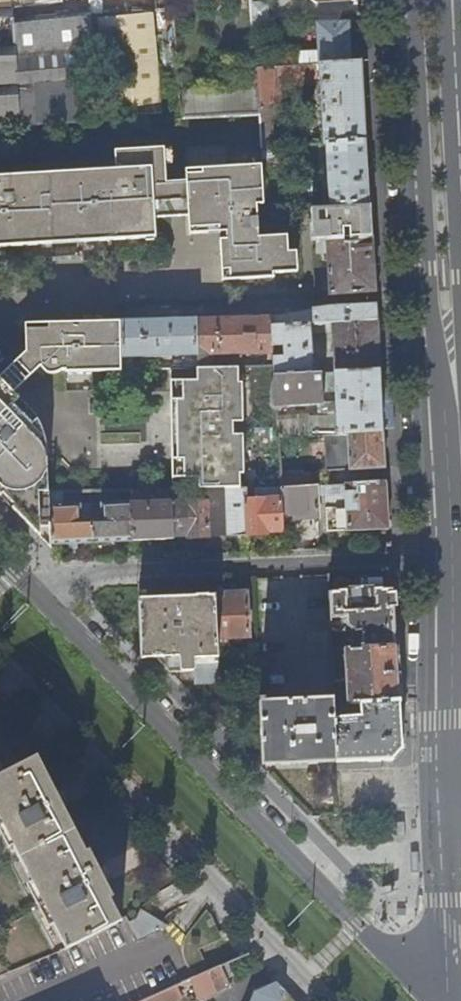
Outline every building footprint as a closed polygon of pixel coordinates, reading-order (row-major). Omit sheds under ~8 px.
[(252,19),(268,18),(268,5),(265,2),(251,3),(252,19)] [(94,121),(86,9),(10,14),(10,4),(0,5),(0,126),(94,121)] [(99,18),(106,121),(159,118),(152,14),(99,18)] [(275,32),(275,18),(268,18),(252,19),(252,33),(275,32)] [(319,64),(352,63),(349,22),(317,23),(319,52),(319,64)] [(309,53),(310,65),(319,64),(319,52),(309,53)] [(323,143),(328,144),(367,142),(365,119),(362,62),(352,63),(319,64),(310,65),(256,68),(257,87),(279,86),(320,84),(323,143)] [(244,87),(257,87),(256,68),(256,67),(243,68),(244,87)] [(279,86),(257,87),(258,106),(280,105),(279,86)] [(258,106),(261,147),(283,146),(280,105),(258,106)] [(330,206),(370,204),(369,183),(367,142),(328,144),(330,206)] [(166,148),(117,150),(118,169),(0,175),(0,244),(56,242),(55,240),(83,239),(83,241),(158,237),(156,208),(173,207),(172,182),(167,182),(166,148)] [(289,253),(288,240),(287,236),(260,237),(259,203),(265,202),(262,164),(204,168),(204,173),(187,174),(191,227),(227,225),(228,240),(221,240),(221,242),(223,258),(231,258),(232,278),(299,274),(298,253),(289,253)] [(325,238),(372,237),(371,218),(370,204),(330,206),(308,207),(309,239),(325,238)] [(325,238),(328,293),(375,290),(374,267),(372,237),(325,238)] [(322,308),(272,316),(272,326),(310,324),(320,324),(377,321),(376,315),(376,305),(322,308)] [(272,316),(197,319),(199,366),(207,366),(210,362),(210,355),(274,352),(274,345),(272,326),(272,316)] [(121,324),(123,369),(128,369),(128,358),(184,355),(184,367),(199,366),(197,319),(121,321),(121,324)] [(378,346),(377,321),(320,324),(320,333),(328,333),(329,340),(334,340),(335,367),(325,368),(326,374),(336,373),(380,371),(378,346)] [(40,335),(40,324),(23,325),(23,352),(41,367),(41,336),(40,335)] [(69,371),(74,371),(73,326),(65,326),(65,328),(47,329),(47,324),(40,324),(40,335),(41,336),(41,367),(49,371),(62,371),(64,370),(69,369),(69,371)] [(73,326),(74,371),(104,370),(123,369),(121,324),(73,326)] [(310,324),(272,326),(274,345),(283,345),(284,355),(274,356),(275,358),(275,363),(276,376),(313,375),(310,324)] [(199,489),(204,489),(226,488),(241,488),(241,475),(244,475),(243,435),(234,436),(233,424),(244,423),(242,383),(239,383),(238,367),(197,369),(197,381),(182,382),(183,400),(189,400),(192,461),(184,462),(184,479),(199,478),(199,489)] [(381,389),(380,371),(336,373),(337,401),(329,402),(329,408),(337,407),(338,415),(310,416),(310,419),(278,421),(279,436),(305,435),(383,430),(383,428),(382,410),(381,389)] [(323,374),(313,375),(276,376),(278,406),(324,404),(323,374)] [(0,376),(0,481),(10,491),(50,490),(49,444),(48,437),(44,427),(38,416),(33,409),(15,391),(0,376)] [(391,389),(381,389),(382,410),(383,428),(393,428),(391,389)] [(385,459),(383,430),(305,435),(305,442),(328,441),(330,471),(385,468),(385,459)] [(327,531),(389,528),(388,513),(386,481),(345,483),(345,494),(325,495),(327,531)] [(345,494),(345,483),(316,485),(317,495),(325,495),(345,494)] [(316,485),(281,487),(281,497),(282,513),(318,510),(317,495),(316,485)] [(205,501),(171,503),(173,534),(188,533),(188,537),(228,536),(226,488),(204,489),(205,501)] [(226,488),(228,536),(249,535),(248,498),(255,498),(255,488),(241,488),(226,488)] [(62,490),(50,490),(54,543),(93,542),(93,520),(82,520),(81,503),(63,504),(62,490)] [(131,492),(132,501),(171,499),(171,491),(131,492)] [(248,498),(249,535),(268,534),(268,529),(282,528),(282,513),(281,497),(255,498),(248,498)] [(171,499),(132,501),(134,540),(173,539),(173,534),(171,503),(171,499)] [(134,540),(132,501),(92,503),(93,520),(93,542),(134,540)] [(392,587),(329,590),(332,649),(345,648),(396,646),(394,620),(392,587)] [(229,600),(216,601),(217,636),(225,636),(250,635),(248,594),(229,595),(229,600)] [(139,599),(140,638),(158,656),(165,664),(172,671),(197,669),(197,682),(219,681),(218,651),(217,636),(216,601),(215,595),(139,599)] [(225,636),(217,636),(218,651),(225,651),(225,636)] [(158,656),(140,638),(140,657),(158,656)] [(333,668),(334,695),(335,703),(342,703),(342,692),(348,691),(348,702),(362,702),(399,700),(398,680),(396,646),(345,648),(346,667),(333,668)] [(264,696),(259,696),(263,763),(337,760),(335,716),(335,703),(334,695),(267,699),(265,699),(264,696)] [(335,716),(337,760),(394,758),(402,747),(401,728),(399,700),(362,702),(363,715),(335,716)] [(57,789),(39,755),(0,775),(0,814),(67,948),(122,920),(111,897),(114,895),(107,881),(99,885),(92,870),(99,866),(90,849),(87,850),(64,805),(59,807),(52,792),(57,789)] [(148,910),(127,919),(137,939),(157,930),(148,910)] [(228,956),(236,952),(230,940),(222,944),(228,956)] [(228,986),(219,965),(192,977),(200,997),(205,995),(207,999),(229,989),(228,986)] [(283,988),(276,981),(254,991),(249,1000),(278,1000),(283,988)] [(140,1000),(171,1000),(177,998),(172,986),(140,1000)] [(308,999),(310,1000),(326,1000),(316,991),(308,999)]
